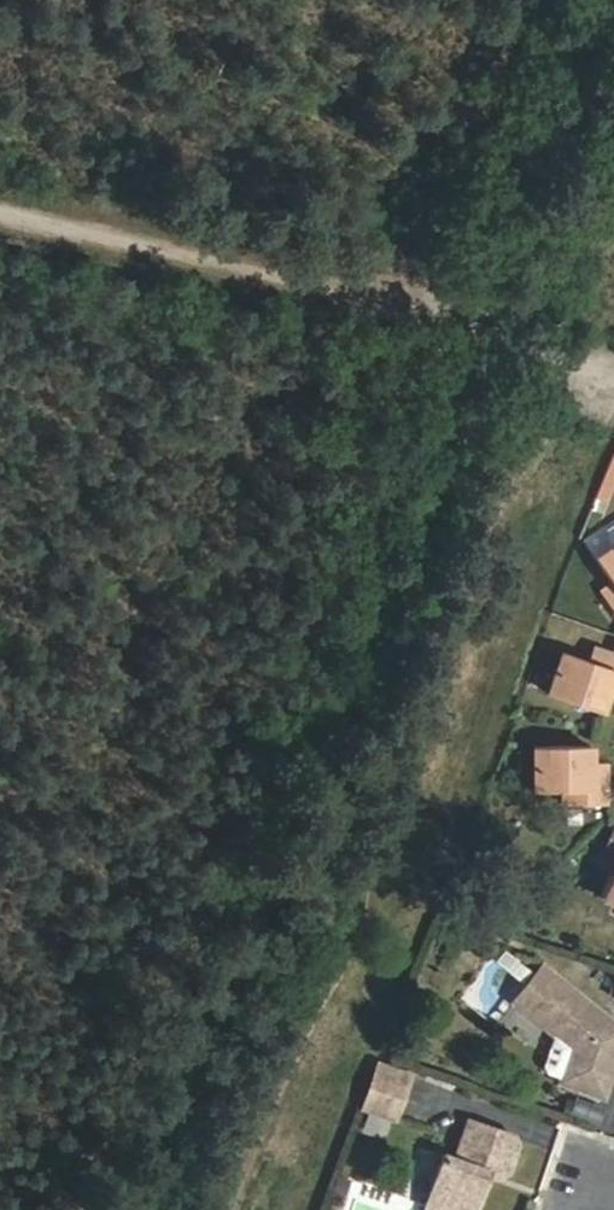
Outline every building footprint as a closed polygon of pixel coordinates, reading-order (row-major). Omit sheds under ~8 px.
[(609,651),(604,663),(576,655),(562,697),(613,715),(613,652),(609,651)] [(579,808),(613,807),(613,775),(603,775),(604,766),(603,749),(546,751),(548,795),(579,794),(579,808)] [(604,766),(603,775),(613,775),(613,767),(604,766)] [(493,963),(515,978),(523,967),(501,951),(493,963)] [(574,1083),(613,1098),(613,1012),(558,968),(530,1003),(569,1036),(585,1049),(574,1083)] [(585,1049),(569,1036),(559,1066),(563,1073),(576,1077),(585,1049)] [(424,1078),(393,1067),(385,1090),(416,1101),(424,1078)] [(416,1101),(385,1090),(379,1110),(409,1121),(416,1101)] [(443,1207),(453,1209),(487,1209),(496,1182),(499,1173),(504,1174),(511,1176),(521,1172),(529,1147),(526,1138),(482,1124),(470,1161),(458,1158),(443,1207)] [(502,1183),(504,1174),(499,1173),(496,1182),(502,1183)]
